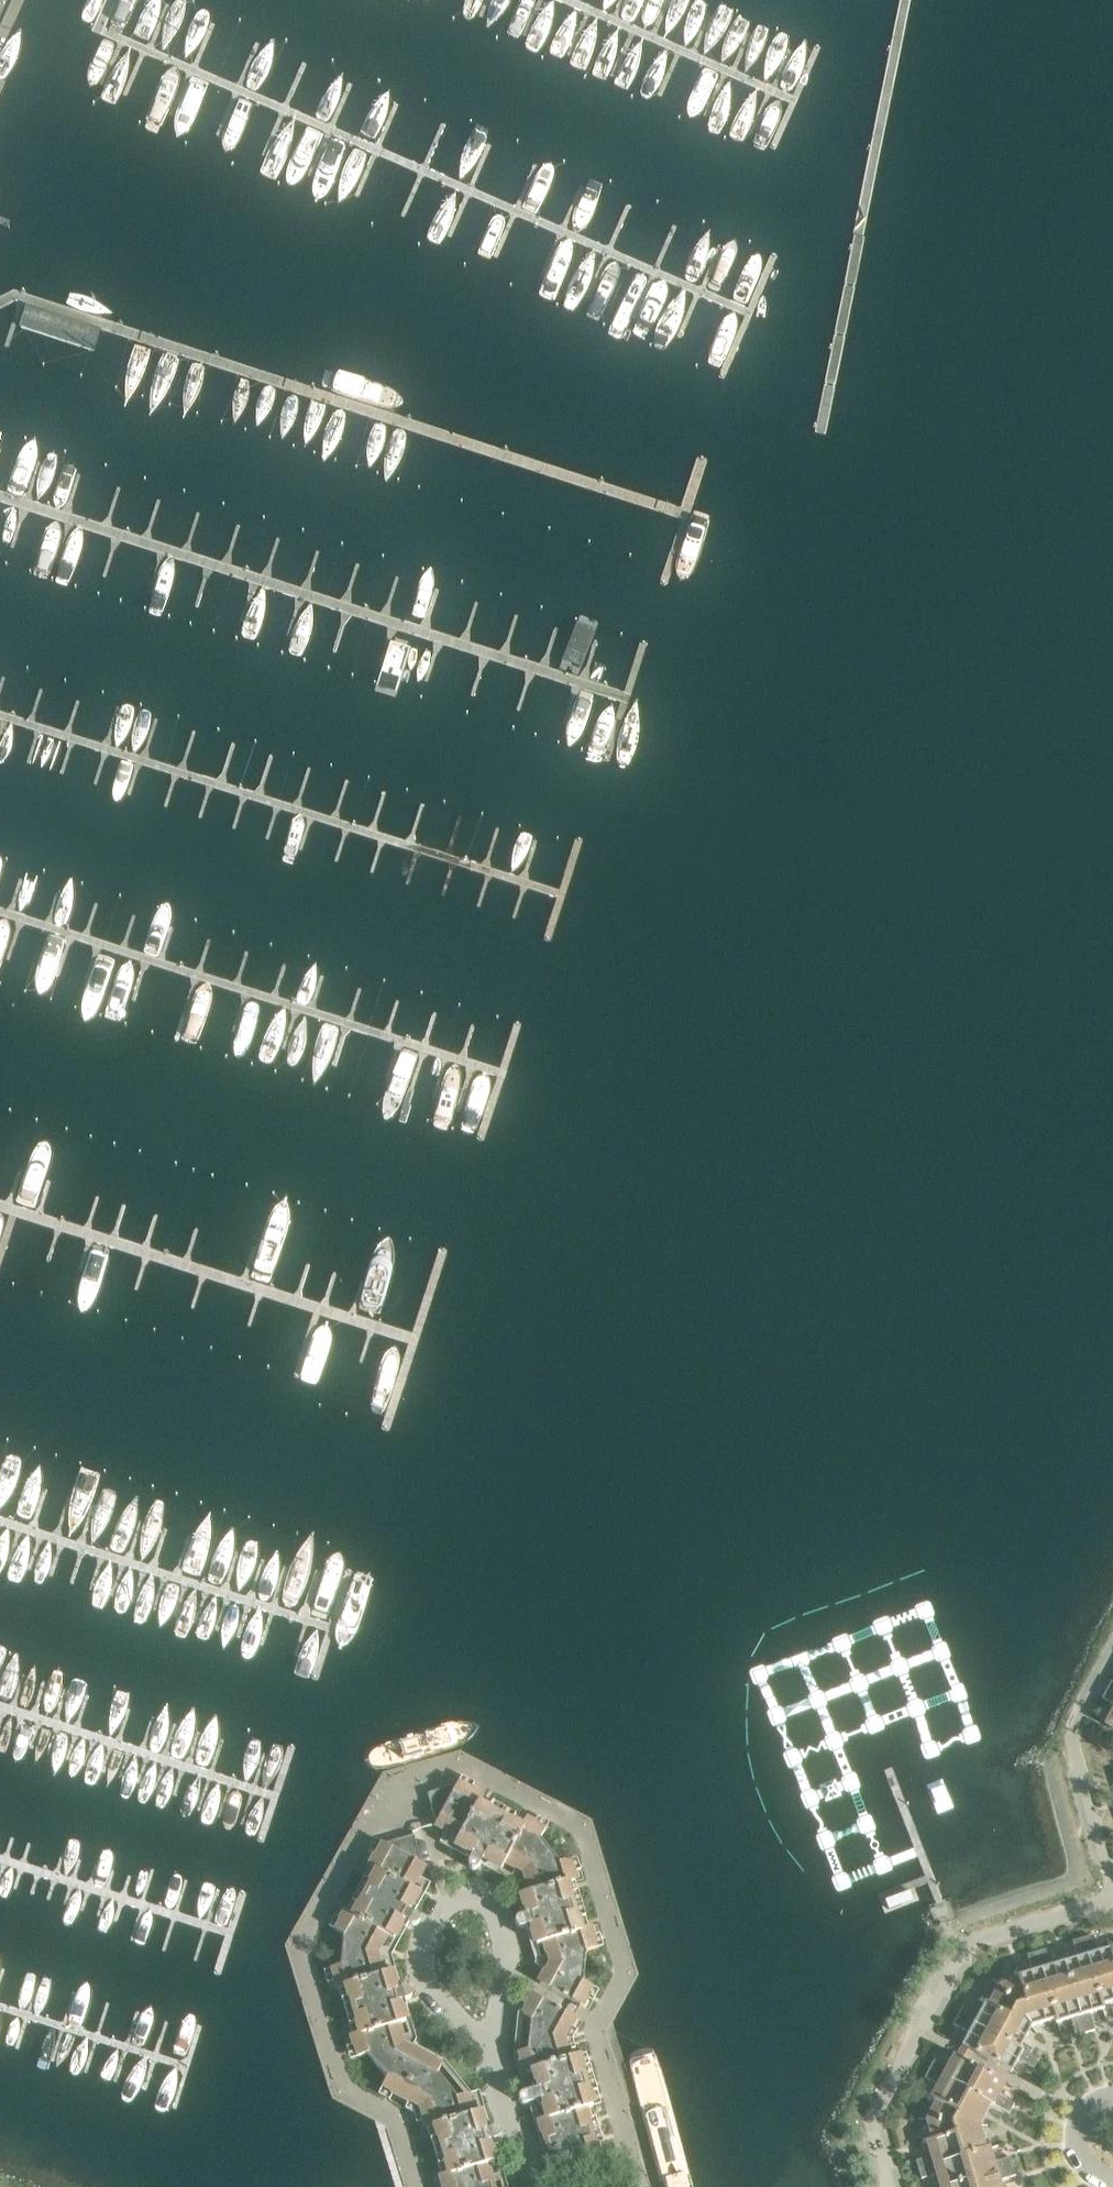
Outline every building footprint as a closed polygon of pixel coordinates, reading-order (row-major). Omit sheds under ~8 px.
[(102,329),(28,304),(21,326),(95,351),(102,329)] [(1110,1681),(1101,1698),(1112,1705),(1112,1683),(1110,1681)] [(550,1963),(539,1984),(580,2006),(590,1986),(583,1982),(586,1951),(594,1948),(588,1927),(579,1930),(566,1884),(574,1882),(568,1860),(559,1863),(540,1838),(544,1831),(524,1820),(520,1828),(479,1805),(482,1798),(457,1784),(457,1785),(427,1794),(435,1824),(458,1837),(454,1845),(472,1854),(468,1862),(467,1864),(467,1865),(468,1868),(471,1871),(475,1871),(477,1869),(482,1860),(500,1870),(504,1862),(523,1872),(529,1892),(521,1895),(526,1914),(517,1917),(516,1918),(515,1919),(514,1922),(514,1923),(515,1924),(515,1925),(515,1926),(516,1927),(519,1928),(520,1928),(530,1925),(536,1945),(544,1943),(550,1963)] [(382,2086),(420,2107),(427,2130),(435,2127),(449,2172),(440,2175),(444,2186),(492,2186),(485,2165),(494,2162),(488,2143),(494,2140),(497,2139),(499,2138),(500,2136),(500,2134),(499,2132),(499,2131),(498,2130),(496,2128),(494,2128),(485,2131),(478,2111),(470,2114),(465,2095),(456,2097),(437,2073),(441,2066),(402,2045),(396,2025),(405,2022),(399,2002),(407,2000),(409,1999),(411,1996),(411,1994),(411,1992),(409,1990),(406,1989),(396,1992),(390,1971),(381,1974),(375,1954),(385,1935),(393,1939),(402,1922),(413,1926),(414,1926),(416,1926),(417,1925),(419,1923),(419,1921),(419,1919),(418,1917),(417,1916),(408,1911),(418,1893),(410,1889),(423,1865),(422,1865),(413,1835),(383,1844),(382,1844),(369,1869),(376,1873),(354,1915),(346,1911),(335,1930),(343,1935),(340,1966),(332,1968),(338,1990),(347,1987),(360,2033),(351,2035),(358,2057),(366,2054),(386,2078),(382,2086)] [(1111,1952),(1110,1948),(1095,1953),(1090,1936),(1071,1941),(1077,1958),(1064,1962),(1062,1962),(1062,1963),(1050,1966),(1045,1949),(1026,1955),(1031,1972),(1017,1976),(1017,1980),(998,1986),(987,2004),(984,2002),(977,2016),(962,2007),(952,2025),(968,2033),(961,2046),(974,2053),(973,2054),(997,2066),(1010,2073),(1017,2060),(1033,2068),(1038,2059),(1022,2050),(1019,2048),(1031,2027),(1054,2020),(1055,2023),(1070,2019),(1075,2036),(1094,2030),(1089,2014),(1103,2009),(1102,2005),(1112,2002),(1112,1951),(1111,1952)] [(584,2161),(598,2157),(584,2109),(592,2106),(577,2056),(568,2058),(563,2038),(574,2017),(533,1995),(522,2015),(530,2019),(527,2050),(519,2053),(525,2074),(533,2072),(538,2089),(520,2094),(519,2095),(518,2096),(518,2097),(517,2098),(517,2099),(518,2102),(519,2103),(521,2104),(522,2105),(523,2105),(541,2099),(547,2117),(538,2120),(554,2170),(567,2166),(584,2161)] [(998,2181),(1015,2176),(1009,2157),(993,2162),(988,2147),(984,2149),(977,2125),(989,2103),(992,2106),(993,2105),(1008,2114),(1013,2104),(998,2096),(1005,2083),(955,2056),(948,2069),(932,2061),(924,2077),(939,2086),(932,2099),(935,2101),(925,2120),(931,2139),(927,2141),(932,2155),(915,2161),(921,2179),(937,2174),(941,2186),(1000,2186),(998,2181)]
